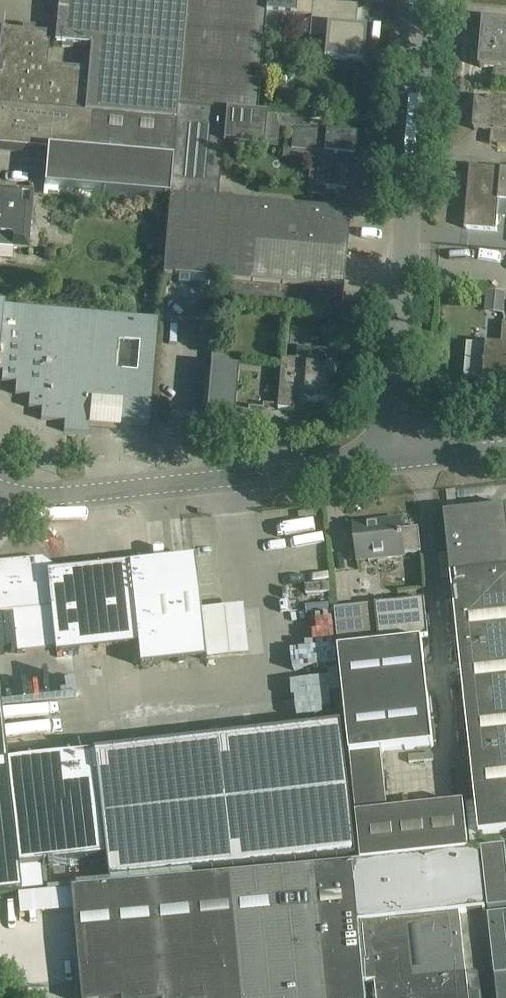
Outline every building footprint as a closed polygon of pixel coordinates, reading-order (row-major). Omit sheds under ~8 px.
[(187,0),(58,0),(55,43),(91,46),(89,71),(45,67),(48,33),(35,31),(35,27),(23,26),(22,30),(3,29),(0,59),(0,106),(176,121),(177,108),(187,0)] [(177,108),(226,112),(257,115),(266,14),(295,16),(296,9),(297,0),(187,0),(177,108)] [(314,0),(297,0),(296,9),(312,10),(309,39),(325,40),(323,60),(363,63),(366,29),(351,28),(351,20),(356,20),(357,6),(314,3),(314,0)] [(483,19),(479,67),(495,68),(499,69),(505,69),(505,21),(503,21),(483,19)] [(494,81),(505,82),(505,69),(499,69),(495,68),(494,81)] [(476,100),(473,130),(498,132),(497,145),(505,146),(505,103),(476,100)] [(0,106),(0,144),(43,148),(40,186),(84,190),(85,190),(170,197),(176,121),(0,106)] [(226,112),(177,108),(176,121),(170,197),(218,202),(223,145),(226,112)] [(257,115),(226,112),(223,145),(278,150),(279,130),(293,131),(291,151),(319,154),(316,188),(326,188),(346,190),(349,156),(355,157),(357,135),(310,131),(310,120),(257,115)] [(499,202),(502,170),(470,168),(465,228),(485,230),(497,232),(499,202)] [(11,260),(12,248),(28,250),(33,193),(9,190),(0,189),(0,259),(11,260)] [(218,202),(170,197),(163,277),(223,282),(221,296),(222,296),(221,302),(341,313),(341,308),(350,213),(218,202)] [(145,291),(145,302),(153,302),(153,291),(145,291)] [(505,292),(486,291),(484,313),(504,314),(505,292)] [(159,319),(0,305),(0,372),(2,372),(2,382),(16,383),(15,395),(29,396),(28,408),(42,409),(41,420),(65,422),(64,432),(89,434),(89,433),(90,425),(113,427),(114,424),(150,427),(150,426),(159,319)] [(503,327),(501,347),(487,346),(484,384),(505,385),(505,328),(503,327)] [(279,407),(279,409),(294,411),(296,399),(305,400),(305,401),(333,403),(336,368),(338,351),(324,350),(298,347),(297,361),(283,360),(281,389),(279,407)] [(212,353),(206,415),(234,418),(239,356),(212,353)] [(480,835),(505,833),(505,509),(491,511),(489,513),(482,507),(477,513),(475,512),(445,516),(451,577),(480,835)] [(402,531),(400,520),(354,525),(356,545),(358,562),(404,557),(404,555),(421,553),(419,529),(402,531)] [(194,558),(129,565),(137,645),(140,667),(205,660),(194,558)] [(12,614),(16,653),(54,648),(55,654),(137,645),(129,565),(69,572),(46,574),(46,568),(40,564),(37,565),(36,559),(0,563),(0,615),(12,614)] [(363,864),(417,859),(433,857),(470,853),(465,805),(389,813),(382,754),(435,748),(423,643),(381,648),(381,643),(429,638),(425,600),(335,610),(345,705),(363,864)] [(244,609),(198,614),(203,663),(249,659),(244,609)] [(21,893),(21,892),(43,890),(40,866),(108,859),(96,754),(7,764),(0,708),(0,895),(21,893)] [(375,983),(376,997),(469,997),(459,913),(424,917),(417,859),(363,864),(355,865),(365,983),(375,983)] [(365,983),(355,865),(74,891),(83,997),(367,997),(365,983)] [(489,914),(498,997),(505,997),(505,912),(489,914)]
